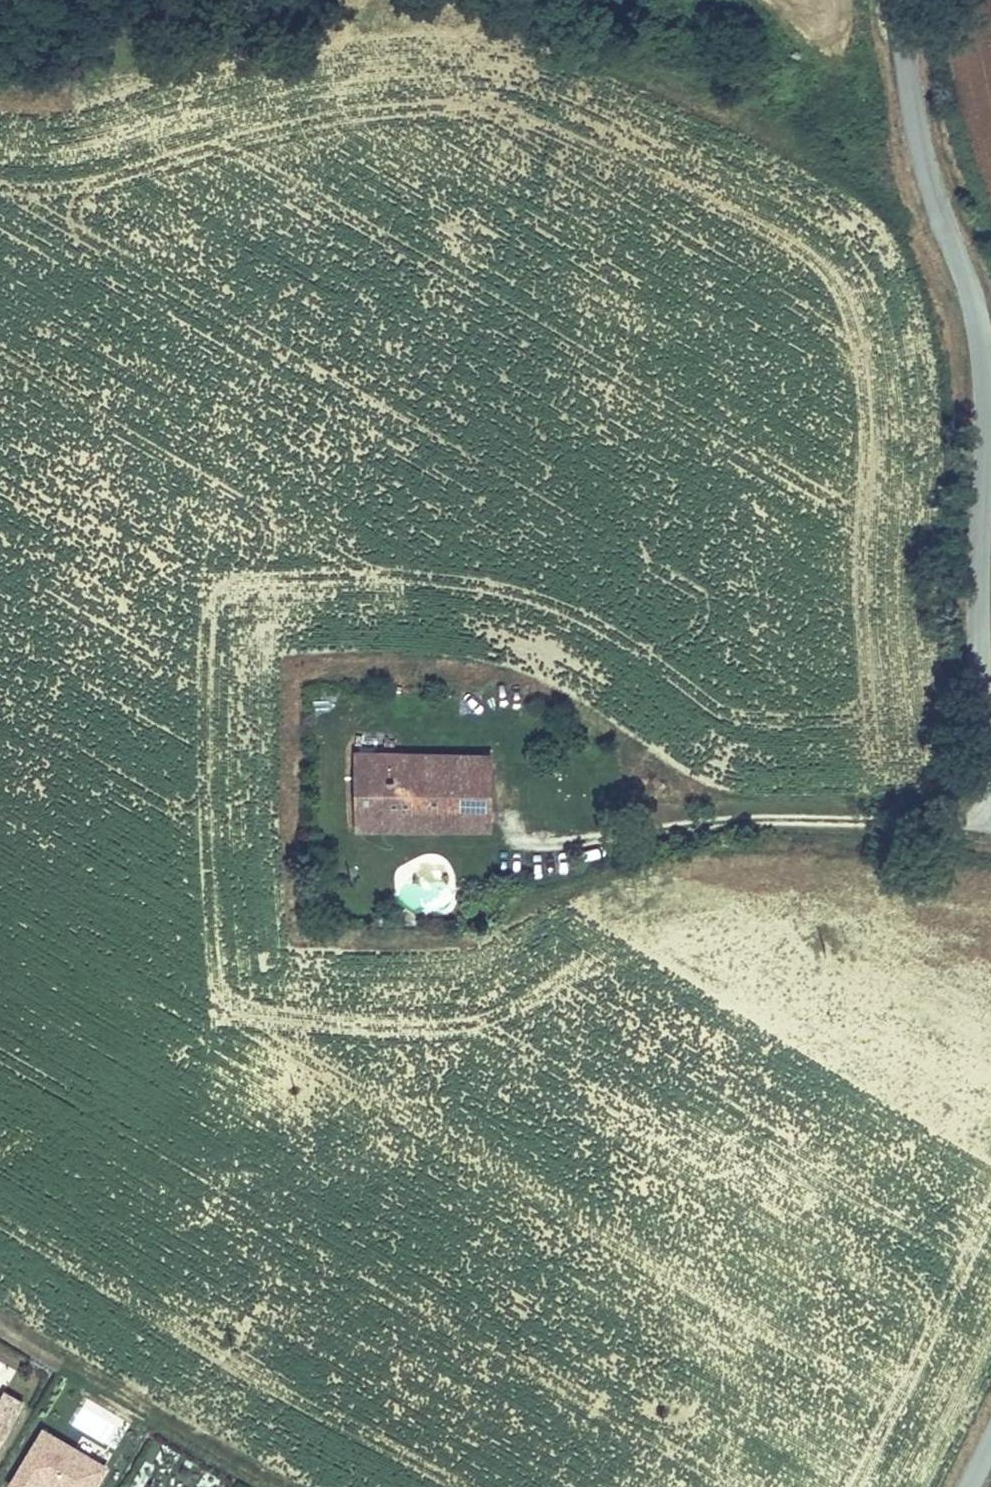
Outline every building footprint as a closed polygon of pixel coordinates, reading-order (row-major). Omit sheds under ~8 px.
[(485,805),(485,774),(393,771),(394,752),(352,751),(347,821),(391,823),(391,802),(485,805)] [(485,774),(486,755),(394,752),(393,771),(485,774)] [(485,826),(485,805),(391,802),(391,823),(485,826)] [(23,1404),(1,1391),(0,1393),(0,1442),(23,1404)] [(40,1428),(5,1486),(36,1486),(37,1486),(38,1486),(96,1486),(107,1468),(40,1428)]
